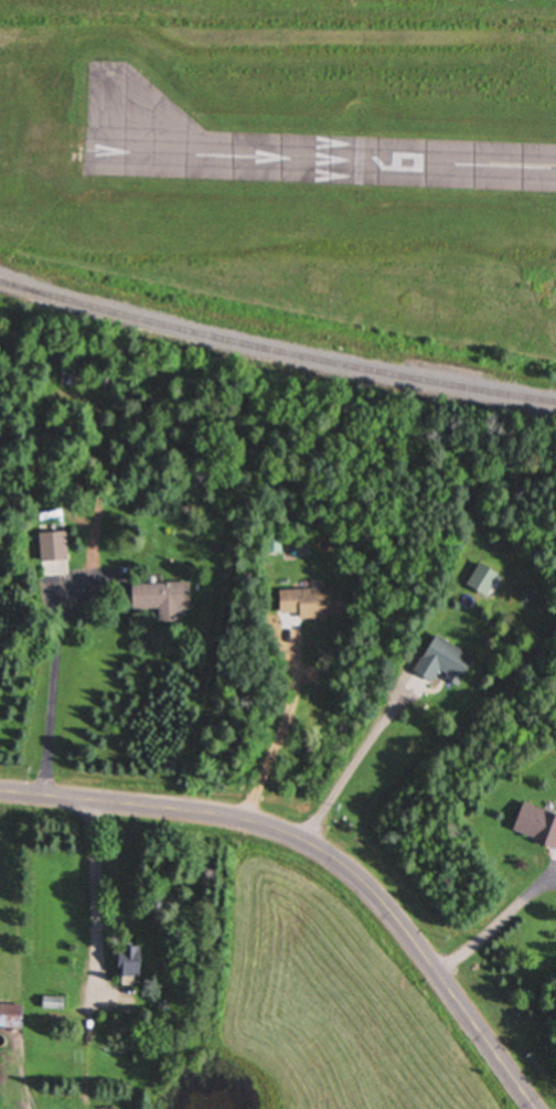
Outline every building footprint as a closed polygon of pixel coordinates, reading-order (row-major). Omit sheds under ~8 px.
[(70,577),(68,524),(37,525),(38,578),(70,577)] [(464,586),(484,598),(498,577),(478,564),(464,586)] [(130,585),(130,615),(178,615),(178,611),(189,611),(188,584),(130,585)] [(277,590),(277,618),(341,618),(341,590),(277,590)] [(458,687),(473,659),(432,636),(412,673),(431,684),(436,674),(458,687)] [(519,806),(510,836),(555,850),(555,817),(519,806)] [(113,978),(141,978),(141,947),(113,947),(113,978)] [(40,1010),(62,1010),(62,999),(40,999),(40,1010)] [(22,1029),(22,1006),(0,1006),(0,1029),(22,1029)] [(0,1056),(0,1078),(12,1078),(12,1056),(0,1056)]
